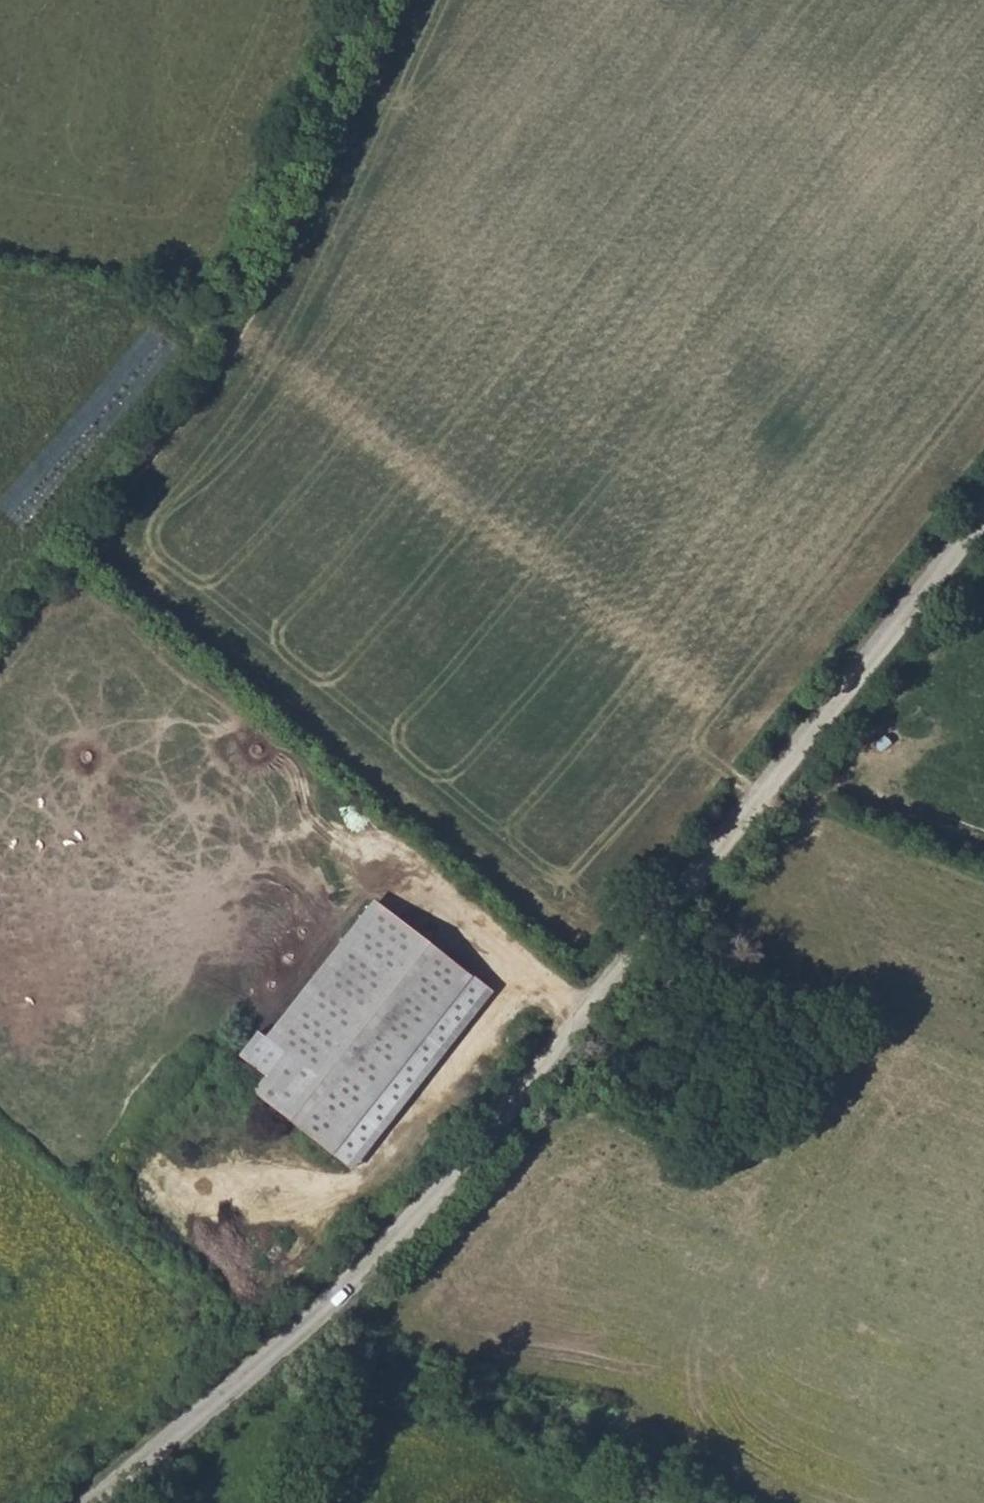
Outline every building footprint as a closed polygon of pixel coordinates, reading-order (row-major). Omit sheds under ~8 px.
[(257,1097),(335,1156),(470,974),(378,905),(272,1047),(287,1057),(257,1097)]
